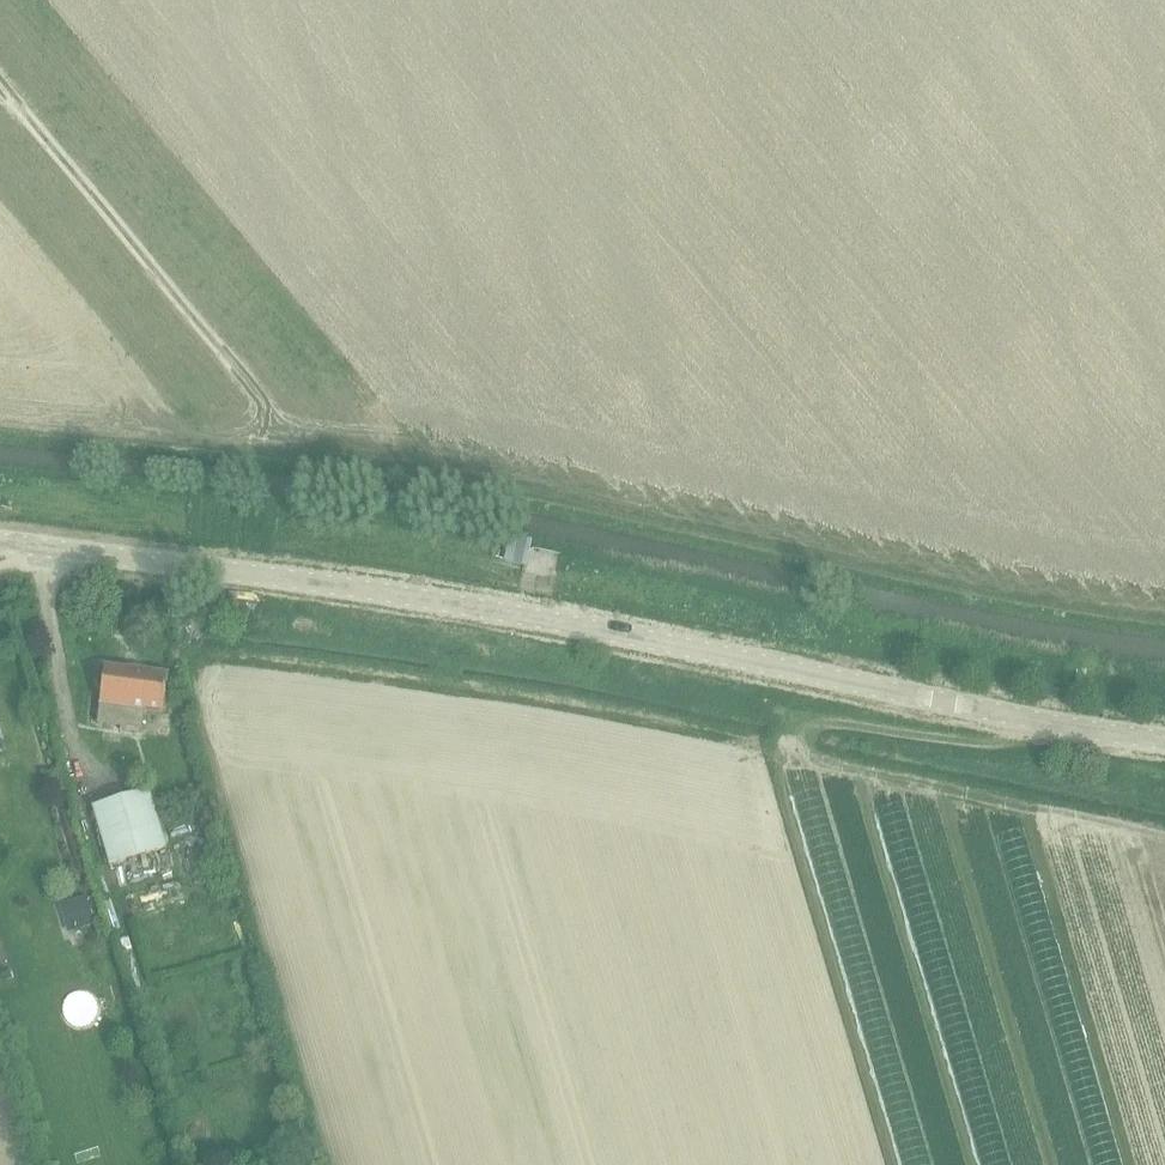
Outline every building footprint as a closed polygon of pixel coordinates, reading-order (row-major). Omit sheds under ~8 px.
[(505,563),(526,567),(531,543),(509,538),(505,563)] [(97,717),(96,723),(141,729),(142,723),(144,711),(162,713),(165,699),(168,675),(104,667),(101,690),(97,717)] [(147,791),(93,808),(111,868),(129,862),(155,854),(166,851),(147,791)] [(173,879),(137,890),(145,918),(182,907),(173,879)] [(104,884),(83,889),(89,916),(111,911),(104,884)]
